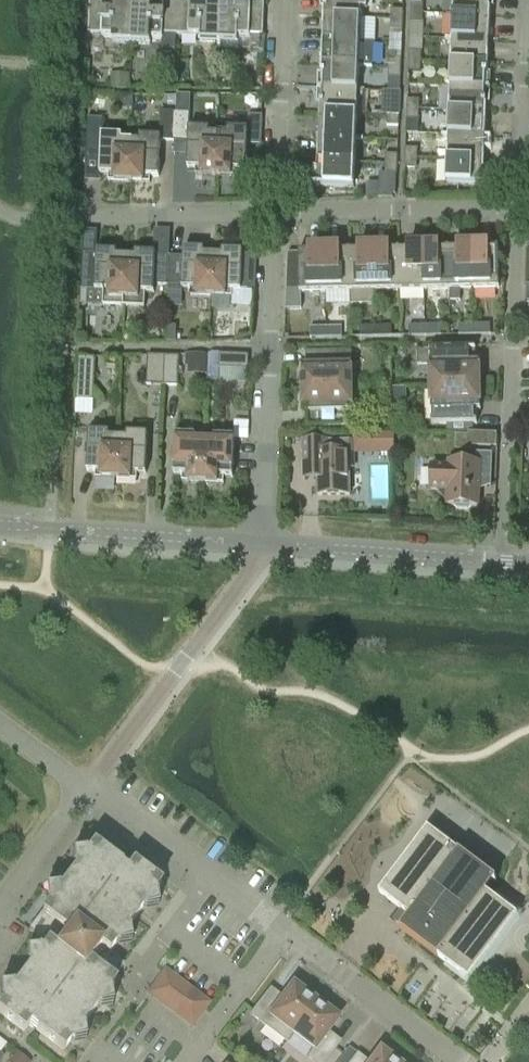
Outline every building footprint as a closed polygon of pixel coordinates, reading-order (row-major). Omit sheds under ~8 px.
[(134,0),(116,0),(116,1),(104,1),(104,3),(91,3),(90,35),(103,35),(103,38),(114,38),(114,44),(133,45),(134,0)] [(133,45),(152,45),(153,40),(164,40),(164,35),(176,35),(177,3),(154,3),(154,0),(134,0),(133,45)] [(176,35),(201,36),(201,42),(220,43),(221,0),(191,0),(191,4),(177,3),(176,35)] [(220,43),(239,43),(239,38),(251,38),(251,36),(264,36),(265,4),(252,4),(252,1),(241,0),(221,0),(220,43)] [(321,9),(325,9),(324,17),(362,19),(362,10),(369,10),(369,0),(321,0),(321,9)] [(453,15),(491,16),(491,8),(495,8),(495,0),(454,0),(453,15)] [(412,3),(412,13),(424,14),(424,4),(412,3)] [(392,10),(391,20),(403,20),(404,11),(392,10)] [(424,14),(412,13),(412,23),(423,23),(424,14)] [(491,16),(453,15),(453,39),(490,40),(491,16)] [(324,17),(323,41),(361,43),(362,19),(324,17)] [(403,20),(391,20),(391,29),(403,29),(403,20)] [(490,40),(453,39),(452,63),(489,65),(490,40)] [(323,41),(322,66),(360,67),(361,43),(323,41)] [(409,61),(421,62),(422,52),(409,51),(409,61)] [(389,68),(401,68),(401,59),(389,59),(389,68)] [(421,62),(409,61),(409,71),(421,71),(421,62)] [(489,65),(452,63),(451,87),(492,89),(492,74),(489,73),(489,65)] [(319,74),(318,90),(359,91),(360,67),(322,66),(322,74),(319,74)] [(401,68),(389,68),(389,78),(401,78),(401,68)] [(111,74),(111,88),(130,88),(130,74),(111,74)] [(451,87),(450,111),(487,113),(488,104),(491,104),(492,89),(451,87)] [(359,91),(318,90),(317,105),(321,105),(321,114),(358,115),(359,91)] [(399,116),(400,107),(400,92),(385,92),(385,116),(387,116),(399,116)] [(408,109),(419,110),(419,101),(408,100),(408,109)] [(419,110),(408,109),(408,119),(419,119),(419,110)] [(450,111),(449,135),(486,137),(487,113),(450,111)] [(131,141),(129,183),(151,184),(151,177),(160,177),(161,141),(175,142),(176,112),(162,112),(161,138),(141,137),(141,141),(131,141)] [(176,112),(175,142),(189,142),(188,168),(197,169),(196,176),(217,176),(219,135),(210,134),(210,130),(190,129),(191,113),(176,112)] [(321,114),(320,138),(357,139),(358,115),(321,114)] [(219,135),(217,176),(238,177),(238,170),(247,171),(248,145),(262,146),(263,116),(249,116),(248,131),(228,131),(228,135),(219,135)] [(399,116),(387,116),(387,125),(399,126),(399,116)] [(129,183),(131,141),(123,141),(123,136),(104,135),(105,119),(89,118),(87,160),(102,161),(101,175),(110,175),(109,182),(129,183)] [(486,137),(449,135),(448,159),(485,161),(486,137)] [(320,138),(319,162),(356,163),(357,139),(320,138)] [(406,158),(417,158),(418,149),(406,149),(406,158)] [(386,164),(398,165),(398,155),(386,155),(386,164)] [(417,158),(406,158),(405,168),(417,168),(417,158)] [(485,161),(448,159),(447,184),(488,186),(488,170),(485,170),(485,161)] [(356,163),(319,162),(318,171),(315,170),(314,186),(355,188),(356,163)] [(398,165),(386,164),(386,174),(398,174),(398,165)] [(489,244),(474,245),(474,290),(500,289),(499,248),(489,248),(489,244)] [(474,245),(449,246),(449,290),(451,290),(451,302),(460,302),(460,290),(474,290),(474,245)] [(425,291),(424,246),(399,247),(400,291),(425,291)] [(449,246),(424,246),(425,291),(449,290),(449,246)] [(375,247),(350,248),(350,292),(351,292),(351,305),(376,305),(376,292),(375,292),(375,247)] [(399,247),(375,247),(375,292),(376,292),(400,291),(399,247)] [(350,248),(325,249),(326,293),(350,292),(350,248)] [(184,257),(170,257),(169,286),(183,287),(183,289),(192,289),(191,296),(212,297),(213,255),(205,255),(205,250),(185,249),(184,257)] [(326,293),(325,249),(310,249),(310,253),(300,253),(289,254),(287,310),(301,310),(302,293),(326,293)] [(124,307),(126,257),(118,256),(118,252),(98,251),(98,253),(84,253),(82,290),(105,291),(104,306),(124,307)] [(213,255),(212,297),(233,298),(233,291),(256,292),(257,255),(244,254),(244,252),(223,251),(223,255),(213,255)] [(136,257),(126,257),(124,307),(146,308),(146,293),(155,293),(155,285),(169,286),(170,257),(157,256),(157,254),(136,253),(136,257)] [(475,335),(475,325),(459,325),(459,335),(475,335)] [(491,325),(475,325),(475,335),(491,335),(491,325)] [(176,342),(177,327),(167,326),(166,342),(176,342)] [(376,337),(376,326),(361,326),(361,338),(376,337)] [(392,326),(376,326),(376,337),(392,337),(392,326)] [(425,336),(425,326),(410,326),(410,337),(425,336)] [(441,326),(425,326),(425,336),(442,336),(441,326)] [(326,338),(326,328),(311,328),(311,338),(326,338)] [(326,328),(326,338),(343,337),(343,328),(326,328)] [(432,387),(481,386),(480,362),(477,362),(476,349),(418,350),(418,365),(431,365),(432,387)] [(304,389),(353,389),(352,351),(307,352),(307,365),(303,365),(304,389)] [(189,355),(188,376),(208,377),(209,368),(209,354),(208,354),(194,355),(189,355)] [(220,354),(219,369),(249,370),(250,355),(220,354)] [(164,386),(166,356),(148,356),(147,385),(164,386)] [(166,356),(164,386),(179,387),(180,357),(166,356)] [(79,357),(77,401),(94,401),(96,358),(79,357)] [(481,386),(432,387),(433,425),(446,425),(473,424),(478,424),(478,410),(481,410),(481,386)] [(354,426),(353,389),(304,389),(304,414),(308,414),(308,427),(354,426)] [(235,421),(234,438),(235,438),(235,439),(249,440),(249,422),(235,421)] [(446,425),(447,433),(473,433),(473,424),(446,425)] [(117,480),(118,437),(110,437),(110,433),(90,432),(88,472),(97,472),(96,479),(117,480)] [(456,436),(455,450),(472,451),(472,447),(497,449),(498,435),(469,433),(469,437),(456,436)] [(118,437),(117,480),(138,481),(138,474),(147,474),(149,434),(128,434),(128,438),(118,437)] [(381,435),(381,451),(394,450),(394,434),(381,435)] [(203,483),(205,441),(197,441),(197,437),(176,436),(175,475),(183,476),(183,483),(203,483)] [(215,442),(205,441),(203,483),(225,484),(225,477),(234,478),(235,439),(235,438),(234,438),(215,437),(215,442)] [(356,469),(356,441),(304,442),(304,470),(318,469),(319,496),(351,496),(350,469),(356,469)] [(432,466),(431,490),(440,490),(448,499),(448,505),(454,506),(457,509),(469,509),(472,506),(479,507),(480,484),(492,484),(493,454),(477,453),(476,464),(449,463),(449,466),(432,466)] [(429,829),(380,894),(406,914),(399,924),(407,930),(405,932),(470,981),(519,916),(484,890),(493,877),(429,829)] [(0,1008),(0,1015),(24,1033),(29,1026),(64,1052),(115,984),(108,978),(121,961),(110,953),(160,886),(133,865),(128,872),(93,846),(29,932),(47,945),(0,1008)] [(166,972),(150,994),(193,1026),(209,1004),(166,972)] [(292,1034),(316,1003),(293,986),(284,998),(271,989),(268,994),(252,1016),(287,1042),(293,1035),(292,1034)] [(316,1003),(292,1034),(293,1035),(314,1050),(308,1058),(314,1061),(326,1061),(341,1042),(329,1033),(339,1020),(316,1003)] [(357,1054),(350,1049),(340,1061),(369,1061),(357,1054)] [(380,1051),(372,1061),(395,1061),(380,1051)] [(10,1061),(30,1061),(17,1052),(10,1061)]
